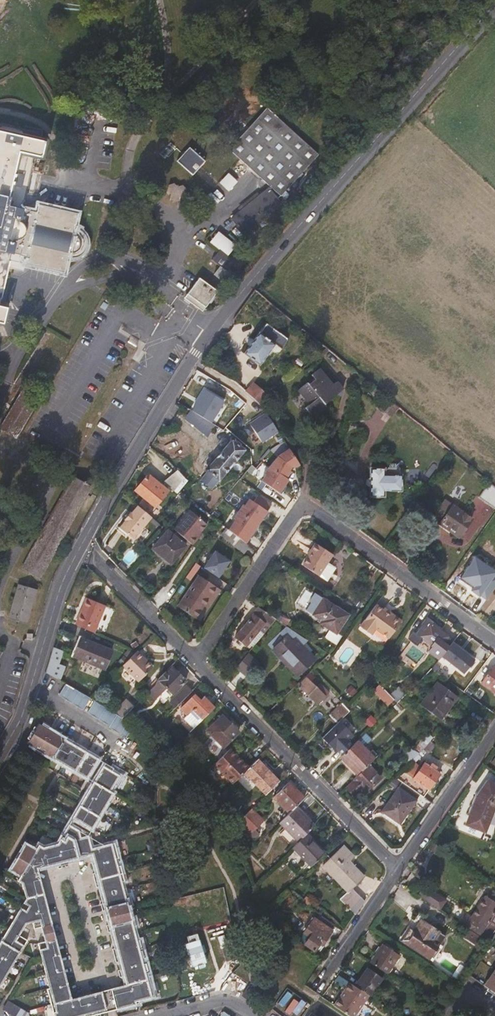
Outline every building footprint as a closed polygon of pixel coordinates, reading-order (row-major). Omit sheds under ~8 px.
[(318,155),(266,108),(229,149),(250,168),(259,176),(281,196),(318,155)] [(2,125),(0,126),(0,300),(0,299),(2,299),(9,267),(23,271),(25,264),(64,272),(67,259),(70,259),(75,259),(79,258),(83,255),(85,253),(87,249),(88,244),(87,241),(87,238),(85,235),(83,232),(79,230),(74,229),(77,214),(39,205),(37,212),(22,209),(33,164),(32,163),(33,156),(42,158),(45,142),(24,137),(24,134),(23,132),(21,130),(19,129),(2,125)] [(192,174),(205,158),(188,144),(175,160),(192,174)] [(219,181),(228,189),(237,179),(228,171),(219,181)] [(177,187),(174,183),(169,185),(168,190),(171,194),(170,198),(174,202),(179,201),(180,196),(184,194),(186,189),(182,185),(177,187)] [(280,203),(268,189),(231,218),(243,233),(280,203)] [(212,205),(218,199),(212,193),(206,199),(212,205)] [(235,262),(219,250),(212,260),(219,265),(221,264),(229,270),(235,262)] [(230,276),(220,268),(214,274),(225,283),(230,276)] [(217,291),(199,278),(185,298),(202,311),(217,291)] [(273,345),(258,334),(245,353),(259,364),(273,345)] [(127,342),(142,348),(145,342),(130,336),(127,342)] [(333,385),(319,368),(312,375),(316,381),(310,386),(307,382),(297,391),(304,399),(306,397),(311,404),(306,408),(314,418),(327,407),(325,404),(343,389),(337,381),(333,385)] [(366,382),(361,377),(357,381),(363,386),(366,382)] [(269,397),(253,382),(245,391),(260,405),(269,397)] [(22,390),(0,428),(0,429),(16,438),(39,399),(22,390)] [(398,408),(390,401),(383,411),(391,417),(398,408)] [(245,450),(232,439),(206,469),(219,481),(228,470),(235,476),(243,466),(237,460),(245,450)] [(262,482),(280,494),(289,481),(287,479),(292,472),(291,471),(292,470),(299,465),(290,450),(281,455),(265,474),(267,476),(262,482)] [(459,459),(453,453),(448,460),(455,465),(459,459)] [(175,470),(167,459),(161,464),(170,475),(175,470)] [(396,475),(397,468),(371,468),(371,495),(382,495),(383,489),(400,489),(400,475),(396,475)] [(187,483),(174,472),(163,482),(173,490),(167,498),(172,502),(180,491),(187,483)] [(91,486),(73,476),(22,567),(40,578),(91,486)] [(167,493),(146,476),(135,489),(156,506),(167,493)] [(489,483),(478,497),(494,509),(494,488),(489,483)] [(249,494),(267,507),(270,503),(252,490),(249,494)] [(188,497),(180,491),(172,502),(171,503),(179,509),(188,497)] [(246,538),(268,507),(249,494),(227,525),(246,538)] [(470,519),(445,501),(432,518),(458,536),(470,519)] [(151,517),(138,506),(129,516),(128,515),(125,519),(126,520),(119,528),(133,539),(151,517)] [(206,524),(189,510),(173,529),(191,544),(197,538),(196,537),(200,532),(206,524)] [(185,546),(167,531),(155,546),(165,555),(163,557),(171,563),(185,546)] [(309,549),(313,541),(296,532),(292,540),(309,549)] [(331,556),(313,545),(309,551),(311,553),(302,567),(317,578),(325,565),(331,556)] [(229,561),(214,551),(203,568),(218,578),(229,561)] [(472,570),(461,586),(485,603),(494,588),(494,586),(472,570)] [(216,587),(198,575),(177,606),(195,618),(216,587)] [(36,589),(19,583),(9,618),(26,623),(36,589)] [(220,590),(216,587),(195,618),(199,621),(220,590)] [(323,598),(314,593),(307,603),(310,605),(306,610),(313,614),(323,598)] [(105,607),(88,598),(77,621),(94,630),(105,607)] [(347,614),(323,598),(313,614),(322,620),(320,623),(330,629),(336,632),(347,614)] [(389,616),(375,606),(359,628),(370,637),(375,630),(388,639),(401,621),(391,614),(389,616)] [(275,619),(258,607),(235,637),(246,646),(259,629),(264,633),(275,619)] [(94,630),(77,621),(75,624),(93,633),(94,630)] [(438,629),(428,621),(424,626),(418,635),(422,638),(438,650),(448,637),(438,629)] [(424,626),(421,624),(409,640),(416,645),(422,638),(418,635),(424,626)] [(336,632),(330,629),(325,637),(336,645),(342,636),(336,632)] [(312,650),(298,635),(296,637),(310,652),(312,650)] [(291,642),(286,636),(280,642),(289,651),(297,659),(295,662),(289,667),(297,674),(314,658),(309,653),(310,652),(296,637),(291,642)] [(111,650),(80,638),(73,656),(103,668),(111,650)] [(458,649),(448,641),(444,647),(437,655),(441,658),(458,670),(468,657),(458,649)] [(152,667),(136,651),(135,653),(122,666),(138,681),(152,667)] [(297,659),(289,651),(287,653),(295,662),(297,659)] [(258,663),(247,654),(236,667),(247,676),(258,663)] [(185,682),(171,666),(157,680),(172,695),(185,682)] [(492,666),(481,683),(494,692),(494,668),(492,666)] [(316,677),(311,671),(297,684),(316,703),(326,693),(321,688),(318,690),(311,683),(316,677)] [(423,678),(415,671),(409,677),(416,684),(423,678)] [(456,696),(437,682),(420,705),(439,718),(456,696)] [(65,700),(72,689),(64,684),(58,696),(65,700)] [(193,690),(187,684),(170,700),(169,702),(175,708),(193,690)] [(394,702),(377,686),(372,690),(389,707),(394,702)] [(77,692),(72,689),(65,700),(70,704),(77,692)] [(351,696),(345,690),(336,698),(342,704),(351,696)] [(83,696),(77,692),(70,704),(76,707),(83,696)] [(200,701),(194,695),(181,708),(187,715),(192,710),(201,720),(214,708),(203,698),(200,701)] [(88,699),(83,696),(76,707),(82,711),(88,699)] [(87,714),(93,717),(100,706),(94,703),(87,714)] [(131,710),(124,703),(118,709),(117,708),(114,712),(121,720),(131,710)] [(105,710),(100,706),(93,717),(99,721),(105,710)] [(105,710),(99,721),(104,724),(111,714),(105,710)] [(201,720),(192,710),(187,715),(184,719),(194,728),(201,720)] [(62,715),(59,713),(49,730),(44,727),(43,729),(42,731),(49,735),(56,738),(57,737),(58,735),(53,732),(62,715)] [(116,717),(111,714),(104,724),(110,728),(116,717)] [(237,732),(221,716),(207,730),(223,747),(237,732)] [(109,730),(114,733),(122,720),(121,720),(116,717),(110,728),(109,730)] [(127,724),(122,720),(114,733),(120,736),(127,724)] [(338,749),(342,754),(352,745),(347,740),(352,735),(339,721),(322,738),(332,748),(334,746),(338,749)] [(127,724),(120,736),(126,740),(132,728),(127,724)] [(46,756),(51,759),(62,740),(57,737),(56,738),(49,735),(42,731),(43,729),(38,725),(27,745),(32,748),(33,746),(40,750),(47,754),(46,756)] [(51,759),(63,765),(74,747),(62,740),(51,759)] [(352,745),(342,754),(340,756),(358,775),(374,759),(357,741),(352,745)] [(63,765),(75,772),(85,754),(74,747),(63,765)] [(236,755),(230,748),(215,763),(221,770),(235,757),(236,755)] [(85,754),(75,772),(87,779),(97,761),(85,754)] [(428,789),(413,778),(407,774),(422,759),(417,755),(394,777),(423,797),(428,789)] [(234,783),(244,773),(248,768),(242,761),(240,760),(239,761),(235,757),(221,770),(234,783)] [(257,760),(248,768),(244,773),(255,784),(266,774),(258,765),(260,763),(257,760)] [(423,763),(413,778),(428,789),(439,774),(423,763)] [(380,778),(368,765),(353,780),(354,781),(347,788),(354,796),(361,789),(364,793),(380,778)] [(102,767),(93,784),(110,793),(115,785),(117,786),(123,776),(113,769),(111,772),(102,767)] [(272,780),(266,774),(255,784),(265,795),(278,782),(275,778),(272,780)] [(487,781),(477,796),(466,825),(483,831),(490,814),(494,814),(494,787),(487,781)] [(289,813),(294,809),(296,807),(304,799),(288,783),(273,797),(289,813)] [(86,796),(105,806),(112,794),(110,793),(93,784),(86,796)] [(412,800),(397,789),(381,811),(393,821),(402,809),(404,811),(412,800)] [(226,790),(221,795),(225,799),(230,794),(226,790)] [(208,807),(221,795),(216,791),(204,803),(208,807)] [(86,796),(79,807),(98,819),(105,806),(86,796)] [(91,830),(98,819),(79,807),(72,819),(91,830)] [(304,816),(296,807),(294,809),(302,818),(304,816)] [(263,821),(251,809),(237,823),(254,839),(258,834),(254,830),(263,821)] [(302,818),(294,809),(289,813),(279,823),(298,842),(305,835),(314,826),(304,816),(302,818)] [(404,811),(402,809),(393,821),(396,823),(404,811)] [(72,841),(76,855),(83,853),(84,857),(91,856),(92,855),(90,850),(87,838),(68,826),(63,835),(72,841)] [(63,835),(58,845),(61,859),(76,855),(72,841),(63,835)] [(323,854),(305,835),(298,842),(292,847),(311,866),(323,854)] [(114,844),(90,850),(92,855),(91,856),(93,863),(113,858),(117,857),(114,844)] [(43,849),(46,862),(61,859),(58,845),(43,849)] [(24,846),(17,858),(35,868),(37,865),(38,865),(46,862),(43,849),(38,846),(35,852),(24,846)] [(352,857),(341,846),(322,866),(348,892),(362,878),(347,862),(352,857)] [(17,882),(21,884),(36,880),(34,872),(34,869),(35,868),(17,858),(10,870),(20,876),(17,882)] [(116,867),(113,858),(93,863),(95,872),(91,873),(93,880),(121,873),(119,866),(116,867)] [(123,881),(121,873),(93,880),(95,888),(98,887),(100,895),(121,890),(119,882),(123,881)] [(25,899),(40,895),(36,880),(21,884),(25,899)] [(446,899),(425,884),(419,894),(439,909),(446,899)] [(124,899),(121,890),(100,895),(103,904),(99,905),(101,912),(104,911),(125,906),(129,905),(127,898),(124,899)] [(29,914),(43,910),(40,895),(25,899),(20,908),(29,914)] [(312,901),(305,896),(301,902),(309,906),(312,901)] [(484,897),(470,918),(463,913),(457,922),(487,942),(488,942),(494,932),(494,904),(484,897)] [(29,914),(20,908),(13,919),(25,925),(27,922),(31,921),(33,930),(47,926),(43,910),(29,914)] [(273,914),(267,908),(264,911),(270,917),(273,914)] [(110,932),(112,940),(132,935),(130,927),(134,926),(132,918),(129,919),(108,925),(105,925),(107,933),(110,932)] [(330,930),(313,919),(304,933),(309,937),(304,944),(312,950),(317,943),(320,945),(330,930)] [(444,935),(422,919),(414,931),(409,927),(401,940),(424,955),(433,941),(438,944),(444,935)] [(7,930),(0,941),(19,952),(26,941),(18,936),(7,930)] [(477,937),(467,930),(462,936),(472,943),(477,937)] [(113,956),(140,949),(139,943),(135,944),(132,935),(112,940),(114,949),(111,949),(113,956)] [(481,940),(477,937),(472,943),(477,946),(481,940)] [(37,943),(41,959),(55,955),(51,939),(37,943)] [(12,964),(15,960),(19,952),(0,941),(0,957),(12,964)] [(438,944),(433,941),(424,955),(431,960),(440,946),(438,944)] [(398,957),(381,945),(369,963),(386,975),(398,957)] [(118,962),(119,970),(140,965),(138,957),(142,956),(140,949),(113,956),(115,963),(118,962)] [(59,970),(55,955),(41,959),(45,973),(59,970)] [(5,976),(12,964),(0,957),(0,973),(5,976)] [(123,985),(129,983),(144,980),(142,973),(146,972),(144,964),(140,965),(119,970),(117,971),(118,978),(121,978),(123,985)] [(352,986),(368,997),(381,979),(366,968),(352,986)] [(487,981),(486,981),(482,987),(494,996),(494,969),(487,981)] [(59,970),(45,973),(49,989),(63,985),(59,970)] [(144,980),(129,983),(134,1001),(153,996),(148,978),(144,980)] [(134,1005),(134,1001),(129,983),(123,985),(107,989),(113,1011),(134,1005)] [(66,999),(63,985),(49,989),(46,990),(49,1004),(66,999)] [(368,997),(352,986),(336,1009),(347,1015),(355,1015),(368,997)] [(82,995),(87,1015),(93,1015),(103,1013),(98,996),(90,997),(89,993),(82,995)] [(71,1015),(87,1015),(82,995),(75,997),(76,1001),(67,1003),(71,1015)] [(66,999),(49,1004),(52,1015),(55,1014),(55,1015),(71,1015),(67,1003),(66,999)] [(14,1015),(30,1015),(32,1013),(6,1000),(2,1010),(14,1015)]
